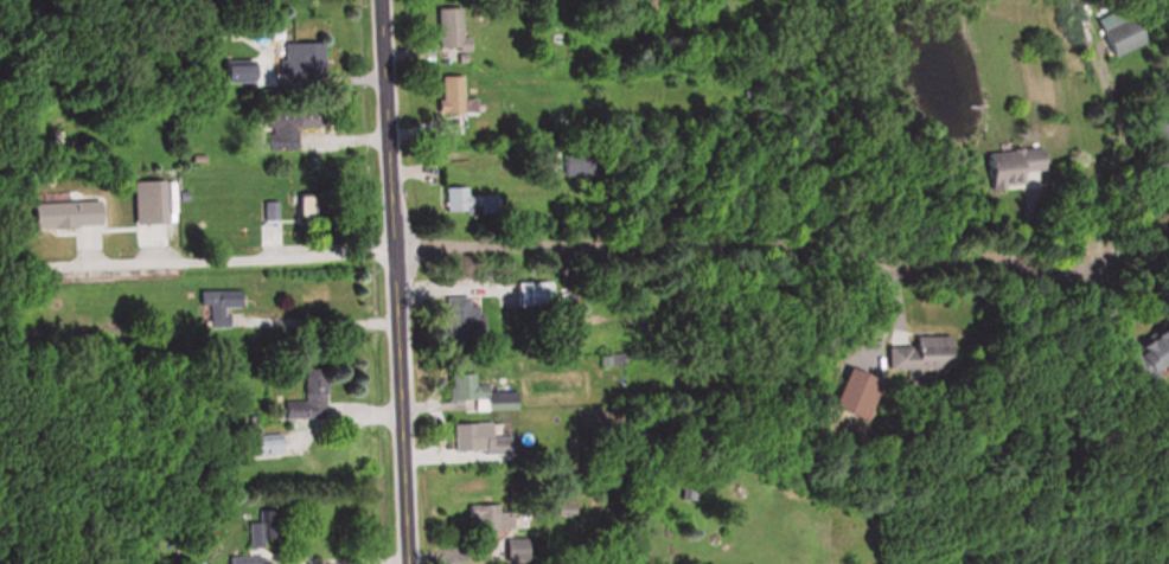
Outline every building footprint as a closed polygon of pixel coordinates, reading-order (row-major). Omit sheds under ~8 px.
[(436,9),(436,51),(468,51),(468,37),(460,37),(460,9),(436,9)] [(1142,48),(1132,14),(1098,25),(1108,58),(1142,48)] [(321,44),(277,44),(277,76),(321,76),(321,44)] [(460,77),(434,77),(434,114),(474,114),(474,100),(460,100),(460,77)] [(264,111),(264,152),(296,152),(296,129),(312,129),(312,111),(264,111)] [(983,185),(1041,183),(1039,150),(982,153),(983,185)] [(161,183),(128,184),(129,222),(161,222),(161,183)] [(461,184),(440,184),(440,210),(488,210),(488,191),(461,191),(461,184)] [(24,227),(93,224),(92,199),(24,202),(24,227)] [(222,327),(222,307),(236,307),(236,289),(201,289),(201,327),(222,327)] [(472,295),(439,295),(439,336),(472,336),(472,295)] [(1125,343),(1141,367),(1168,350),(1152,326),(1125,343)] [(883,344),(883,367),(945,365),(944,333),(906,334),(906,344),(883,344)] [(479,408),(511,408),(511,389),(481,390),(481,383),(469,383),(469,371),(443,371),(444,398),(479,398),(479,408)] [(299,383),(299,401),(283,401),(283,417),(321,417),(321,383),(299,383)] [(484,435),(484,422),(448,422),(448,450),(504,450),(504,435),(484,435)] [(506,533),(506,504),(462,504),(462,533),(506,533)] [(223,563),(259,563),(259,556),(223,556),(223,563)]
